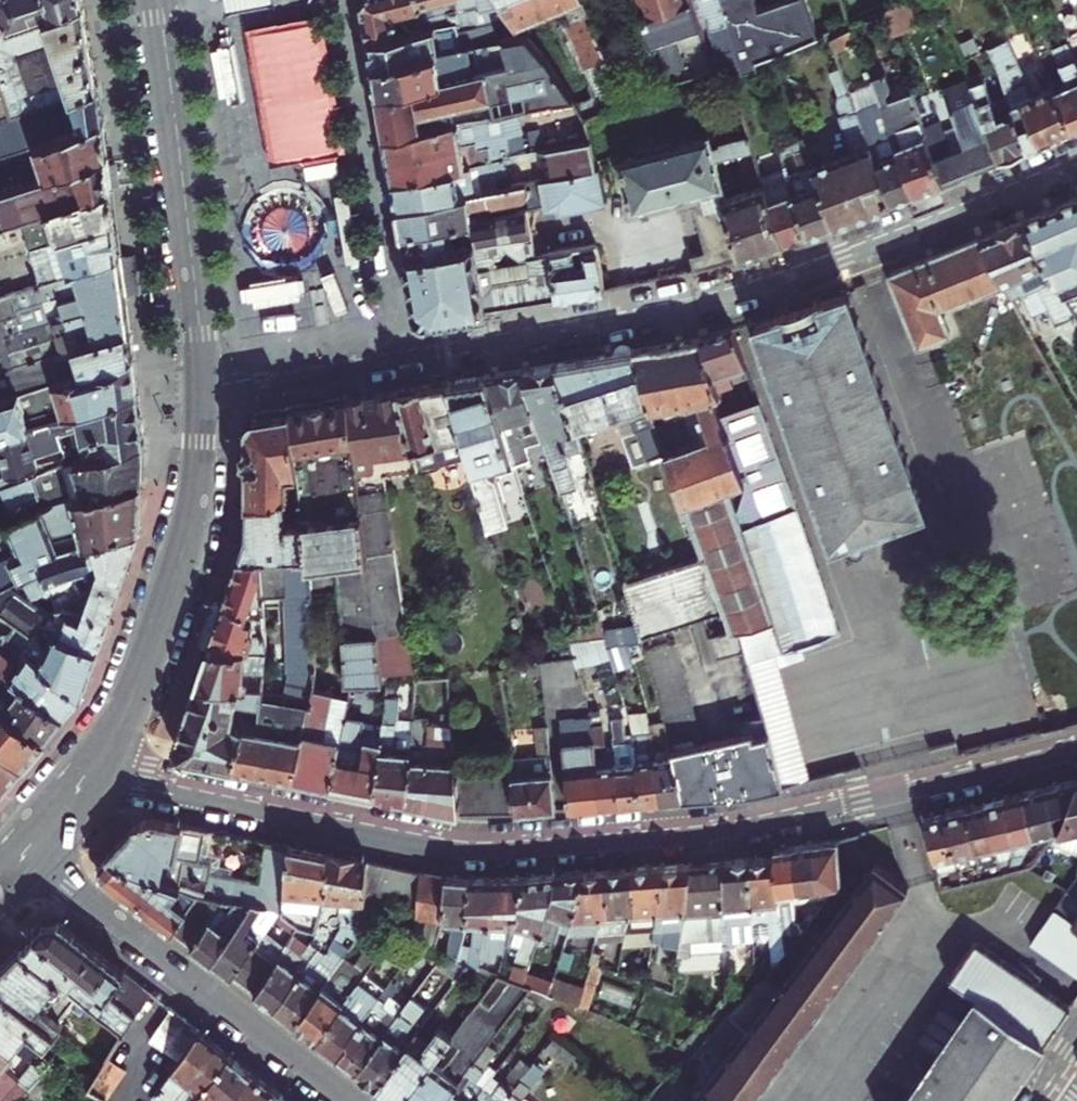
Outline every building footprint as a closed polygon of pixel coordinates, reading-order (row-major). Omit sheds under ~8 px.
[(83,3),(83,0),(0,0),(0,32),(83,3)] [(477,27),(513,17),(502,0),(500,0),(422,20),(417,0),(364,0),(362,3),(362,4),(369,42),(456,26),(458,32),(477,27)] [(422,20),(500,0),(417,0),(422,20)] [(525,35),(530,31),(523,18),(547,10),(572,68),(587,63),(603,100),(594,102),(592,96),(574,101),(583,114),(626,102),(596,29),(599,28),(587,0),(502,0),(513,17),(518,24),(524,34),(525,35)] [(711,62),(691,0),(639,0),(666,81),(714,68),(711,62)] [(703,15),(703,19),(708,17),(711,26),(726,21),(719,0),(698,0),(703,15)] [(726,21),(737,54),(743,71),(759,67),(757,60),(817,33),(805,0),(782,0),(767,5),(766,0),(719,0),(726,21)] [(97,86),(88,28),(83,3),(0,32),(0,119),(97,86)] [(369,42),(373,65),(480,43),(477,27),(458,32),(456,26),(369,42)] [(829,38),(833,50),(858,40),(854,28),(829,38)] [(373,65),(377,91),(544,56),(542,53),(525,35),(524,34),(497,39),(480,43),(373,65)] [(1033,92),(1008,37),(987,47),(992,60),(1000,80),(1006,96),(1028,148),(1071,129),(1050,85),(1033,92)] [(1050,85),(1071,129),(1076,126),(1076,65),(1074,59),(1065,40),(1050,46),(1062,73),(1048,80),(1050,85)] [(737,54),(711,62),(714,68),(717,77),(732,74),(743,71),(737,54)] [(385,133),(421,126),(420,117),(447,111),(446,105),(490,95),(493,113),(518,108),(571,96),(544,56),(377,91),(385,133)] [(1028,148),(1006,96),(990,101),(984,86),(1000,80),(992,60),(965,70),(968,78),(998,160),(1028,148)] [(927,130),(925,125),(907,78),(889,84),(884,72),(883,72),(880,65),(869,69),(873,81),(914,192),(943,181),(923,131),(927,130)] [(998,160),(968,78),(947,87),(957,113),(925,125),(927,130),(923,131),(943,181),(998,160)] [(914,192),(873,81),(866,84),(870,96),(872,111),(880,133),(866,139),(889,202),(914,192)] [(0,119),(0,154),(102,119),(97,86),(0,119)] [(813,164),(810,166),(832,224),(889,202),(866,139),(849,91),(838,95),(836,103),(840,116),(838,117),(847,140),(832,145),(835,156),(813,164)] [(385,133),(388,157),(474,140),(475,146),(488,143),(489,150),(495,148),(497,157),(508,154),(526,150),(518,108),(493,113),(421,126),(385,133)] [(107,155),(102,119),(0,154),(0,190),(107,155)] [(776,129),(781,148),(798,141),(796,134),(776,129)] [(715,164),(756,154),(751,137),(735,141),(719,145),(720,149),(712,150),(711,144),(709,139),(677,147),(676,142),(637,151),(638,156),(615,161),(622,192),(619,193),(621,201),(624,200),(627,211),(670,201),(672,211),(689,207),(699,251),(684,255),(688,271),(738,256),(724,200),(715,164)] [(542,176),(594,166),(588,138),(537,148),(542,176)] [(781,148),(783,155),(806,146),(804,138),(798,141),(781,148)] [(392,179),(497,157),(495,148),(489,150),(488,143),(475,146),(474,140),(388,157),(392,179)] [(510,162),(508,154),(497,157),(392,179),(397,206),(475,190),(474,185),(507,177),(504,163),(510,162)] [(112,186),(107,155),(0,190),(0,223),(112,186)] [(595,166),(594,166),(542,176),(539,177),(545,204),(556,202),(559,206),(602,198),(595,166)] [(805,234),(788,174),(786,166),(762,175),(766,189),(783,243),(805,234)] [(810,166),(788,174),(805,234),(832,224),(810,166)] [(397,206),(402,232),(472,218),(469,201),(488,198),(491,201),(523,195),(525,191),(532,189),(535,206),(545,204),(539,177),(475,190),(397,206)] [(120,251),(112,186),(0,223),(0,291),(120,251)] [(738,256),(783,243),(766,189),(724,200),(738,256)] [(1024,217),(1056,285),(1061,282),(1065,290),(1071,294),(1076,292),(1076,195),(1024,217)] [(405,255),(529,230),(526,219),(525,208),(496,214),(472,218),(402,232),(405,255)] [(1076,326),(1076,320),(1056,285),(1024,217),(978,236),(1002,283),(1014,278),(1022,295),(1038,288),(1055,323),(1059,321),(1064,332),(1076,326)] [(505,246),(520,258),(525,257),(534,255),(529,230),(405,255),(415,309),(430,319),(534,302),(529,276),(490,283),(488,269),(492,269),(490,256),(498,254),(505,246)] [(978,293),(1002,283),(978,236),(888,273),(917,345),(949,333),(939,309),(978,293)] [(595,243),(583,246),(587,264),(576,266),(572,248),(548,252),(557,298),(604,290),(595,243)] [(583,246),(572,248),(576,266),(587,264),(583,246)] [(129,328),(120,251),(0,291),(0,370),(129,328)] [(529,276),(534,302),(557,298),(548,252),(534,255),(525,257),(526,263),(529,276)] [(488,269),(490,283),(529,276),(526,263),(492,269),(488,269)] [(306,275),(232,282),(234,303),(308,296),(306,275)] [(782,403),(788,420),(785,421),(787,427),(790,426),(796,443),(793,444),(795,450),(798,449),(800,453),(793,455),(798,467),(804,464),(805,467),(802,468),(803,472),(806,472),(813,491),(810,492),(812,498),(815,496),(820,512),(818,513),(820,518),(823,517),(829,536),(826,537),(828,542),(831,540),(832,542),(834,541),(835,545),(840,543),(839,539),(857,533),(859,537),(864,535),(863,531),(892,521),(893,525),(895,524),(903,545),(903,546),(924,539),(915,516),(920,515),(919,511),(922,510),(921,507),(925,507),(923,502),(920,503),(913,485),(917,484),(915,478),(912,480),(905,462),(908,461),(907,456),(904,457),(897,439),(900,438),(898,433),(895,434),(889,417),(892,415),(890,411),(887,412),(881,394),(883,392),(881,387),(879,388),(873,371),(875,370),(873,365),(870,365),(864,348),(866,346),(865,341),(862,342),(856,325),(858,324),(856,318),(853,319),(848,302),(850,302),(848,297),(846,298),(845,294),(821,302),(819,298),(812,301),(813,305),(787,313),(786,310),(778,312),(779,316),(755,325),(756,328),(752,329),(754,334),(757,333),(764,351),(761,352),(762,357),(766,357),(772,374),(769,375),(771,381),(774,380),(780,397),(777,398),(779,403),(782,403)] [(133,356),(129,328),(0,370),(0,399),(51,383),(51,382),(133,356)] [(699,339),(712,376),(746,364),(733,328),(699,338),(699,339)] [(727,486),(743,480),(719,415),(717,407),(713,396),(718,395),(712,376),(699,339),(554,363),(566,397),(575,424),(628,407),(635,428),(622,433),(633,462),(665,450),(650,409),(695,400),(708,434),(665,451),(681,494),(702,552),(625,579),(638,618),(644,635),(726,607),(733,627),(734,630),(741,628),(775,618),(757,569),(738,513),(736,508),(727,486)] [(64,415),(64,413),(137,391),(133,356),(51,382),(51,383),(0,399),(0,435),(64,415)] [(568,452),(582,447),(575,424),(566,397),(554,363),(522,368),(537,416),(544,436),(550,457),(570,517),(572,522),(588,517),(568,452)] [(537,416),(522,368),(485,374),(505,438),(514,464),(520,483),(532,480),(525,458),(528,458),(523,442),(544,436),(537,416)] [(485,374),(447,381),(467,446),(470,454),(489,518),(508,513),(494,470),(514,464),(505,438),(485,374)] [(467,446),(447,381),(396,389),(416,469),(417,470),(423,472),(437,468),(440,463),(470,454),(467,446)] [(396,389),(347,397),(359,493),(387,488),(385,475),(416,469),(396,389)] [(732,390),(718,395),(713,396),(717,407),(725,404),(724,399),(734,396),(732,390)] [(65,452),(75,441),(141,421),(137,391),(64,413),(64,415),(0,435),(0,451),(7,475),(15,473),(18,480),(31,476),(28,466),(35,464),(32,454),(63,444),(65,452)] [(299,485),(300,491),(302,509),(307,558),(307,563),(334,559),(335,569),(308,573),(309,585),(337,581),(337,590),(341,627),(346,680),(349,680),(367,680),(386,681),(387,673),(412,670),(407,638),(405,617),(399,576),(389,502),(387,488),(359,493),(347,397),(290,407),(298,472),(299,485)] [(719,415),(743,480),(745,485),(736,508),(738,513),(757,569),(775,618),(741,628),(750,659),(767,653),(842,628),(817,563),(798,508),(774,443),(762,412),(758,401),(719,415)] [(298,472),(290,407),(257,413),(245,425),(245,477),(288,476),(288,473),(298,472)] [(63,466),(143,442),(141,421),(75,441),(65,452),(61,457),(63,466)] [(31,476),(18,480),(15,473),(7,475),(0,477),(0,492),(15,521),(55,501),(141,482),(143,442),(63,466),(44,472),(31,476)] [(63,466),(61,457),(42,463),(44,472),(63,466)] [(1028,566),(1064,556),(1037,461),(1001,471),(1028,566)] [(288,476),(245,477),(246,501),(300,491),(299,485),(287,486),(288,476)] [(55,501),(15,521),(0,528),(0,544),(12,538),(18,550),(0,559),(0,588),(8,583),(24,574),(39,566),(35,554),(140,527),(141,482),(55,501)] [(300,491),(246,501),(246,530),(237,557),(260,558),(266,558),(307,558),(302,509),(300,491)] [(33,590),(50,596),(70,581),(78,594),(89,586),(91,578),(118,592),(139,531),(140,527),(35,554),(39,566),(24,574),(33,590)] [(261,599),(260,558),(237,557),(222,601),(254,612),(254,604),(248,601),(251,595),(261,599)] [(256,731),(241,728),(232,768),(267,775),(271,754),(296,758),(301,740),(311,691),(313,684),(311,648),(309,599),(309,593),(309,585),(308,573),(307,563),(307,558),(266,558),(260,558),(261,599),(286,598),(289,670),(277,736),(256,731)] [(84,600),(81,609),(108,619),(115,599),(118,592),(91,578),(89,586),(78,594),(70,581),(50,596),(56,609),(57,608),(76,595),(84,600)] [(8,583),(0,588),(0,612),(15,623),(31,635),(38,621),(49,614),(8,583)] [(252,621),(254,612),(222,601),(206,648),(264,650),(264,637),(263,633),(252,632),(252,621)] [(46,631),(98,648),(108,619),(81,609),(70,605),(65,619),(60,617),(61,613),(57,608),(56,609),(49,614),(38,621),(45,627),(46,631)] [(601,618),(566,626),(570,640),(588,638),(606,636),(601,618)] [(41,663),(82,693),(98,648),(46,631),(45,627),(38,621),(31,635),(24,648),(41,663)] [(64,716),(83,694),(82,693),(41,663),(24,648),(31,635),(15,623),(0,644),(0,669),(64,716)] [(264,656),(264,650),(206,648),(195,681),(251,688),(252,679),(247,679),(244,673),(245,666),(262,668),(262,663),(264,656)] [(44,739),(64,716),(0,669),(0,707),(44,739)] [(195,681),(184,712),(211,719),(212,714),(231,717),(238,718),(239,714),(257,717),(260,690),(251,688),(195,681)] [(301,740),(296,758),(292,780),(329,788),(338,742),(319,738),(327,695),(311,691),(301,740)] [(319,738),(338,742),(343,714),(346,699),(327,695),(319,738)] [(381,722),(378,744),(371,795),(405,802),(409,754),(394,750),(401,698),(384,695),(381,722)] [(24,763),(44,739),(0,707),(0,744),(24,763)] [(589,711),(586,712),(558,714),(568,808),(598,805),(592,737),(591,732),(589,711)] [(211,719),(184,712),(174,744),(182,758),(232,768),(241,728),(230,723),(231,717),(212,714),(211,719)] [(412,725),(412,728),(418,729),(419,723),(427,724),(427,720),(427,716),(412,713),(412,725)] [(338,742),(329,788),(371,795),(378,744),(363,741),(364,733),(358,733),(361,718),(343,714),(338,742)] [(381,722),(361,718),(358,733),(364,733),(363,741),(378,744),(381,722)] [(648,731),(651,731),(655,758),(664,800),(682,798),(678,783),(670,749),(664,719),(646,722),(648,731)] [(433,733),(434,721),(427,720),(427,724),(426,746),(425,757),(430,758),(428,807),(456,812),(453,762),(438,759),(439,734),(433,733)] [(449,723),(434,721),(433,733),(439,734),(438,759),(453,762),(452,758),(451,740),(449,723)] [(756,792),(783,786),(768,726),(670,749),(678,783),(682,798),(756,792)] [(634,761),(640,802),(664,800),(655,758),(651,731),(648,731),(640,732),(630,732),(634,758),(634,761)] [(611,735),(615,763),(619,804),(640,802),(634,761),(625,763),(621,734),(611,735)] [(592,737),(598,805),(619,804),(615,763),(604,764),(601,736),(592,737)] [(24,763),(0,744),(0,791),(24,763)] [(411,744),(409,754),(405,802),(428,807),(430,758),(425,757),(426,746),(411,744)] [(292,780),(296,758),(271,754),(267,775),(292,780)] [(510,756),(495,757),(500,813),(514,813),(510,765),(510,756)] [(495,757),(482,758),(486,813),(500,813),(495,757)] [(452,758),(453,762),(456,812),(460,813),(473,813),(471,789),(468,758),(452,758)] [(482,758),(468,758),(471,789),(473,813),(486,813),(482,758)] [(528,776),(532,811),(554,809),(549,762),(539,763),(540,775),(528,776)] [(540,775),(539,763),(527,764),(528,776),(540,775)] [(516,813),(532,811),(528,776),(527,764),(510,765),(514,813),(516,813)] [(1064,809),(1076,781),(1076,780),(1046,788),(1053,812),(1064,809)] [(1064,809),(1062,815),(1057,825),(1053,832),(1076,828),(1076,781),(1064,809)] [(1035,839),(1032,845),(1041,849),(1053,832),(1057,825),(1054,817),(1053,812),(1046,788),(1024,793),(1035,839)] [(1024,859),(1032,845),(1035,839),(1024,793),(1004,798),(1016,842),(1015,851),(1012,871),(1018,870),(1024,859)] [(985,803),(998,856),(1015,851),(1016,842),(1004,798),(985,803)] [(965,808),(983,879),(1002,874),(1000,866),(998,856),(985,803),(965,808)] [(944,813),(955,854),(961,876),(963,884),(983,879),(965,808),(944,813)] [(923,819),(934,858),(955,854),(944,813),(923,819)] [(283,914),(289,846),(264,841),(257,880),(231,875),(208,871),(210,862),(198,859),(203,828),(150,818),(137,822),(119,843),(141,847),(141,849),(183,857),(180,873),(183,874),(202,877),(198,894),(215,898),(222,899),(252,905),(264,908),(279,912),(283,914)] [(211,830),(203,828),(198,859),(210,862),(208,871),(231,875),(232,867),(217,864),(219,856),(207,853),(211,830)] [(839,840),(837,840),(817,843),(822,886),(841,883),(839,840)] [(119,843),(107,856),(125,869),(180,888),(183,874),(180,873),(183,857),(141,849),(141,847),(119,843)] [(793,870),(797,890),(822,886),(817,843),(797,846),(800,869),(793,870)] [(301,893),(305,849),(289,846),(283,914),(293,920),(300,924),(304,926),(317,933),(322,901),(316,901),(316,895),(301,893)] [(800,869),(797,846),(776,849),(777,856),(777,871),(782,892),(797,890),(793,870),(800,869)] [(327,853),(305,849),(301,893),(316,895),(316,901),(322,901),(326,881),(319,879),(327,853)] [(366,899),(367,861),(327,853),(319,879),(326,881),(322,901),(317,933),(316,936),(313,941),(322,948),(328,953),(336,940),(347,922),(351,923),(354,901),(366,901),(366,899)] [(125,869),(107,856),(98,866),(98,868),(99,874),(191,945),(207,925),(199,919),(215,898),(198,894),(180,888),(125,869)] [(787,919),(782,892),(777,871),(777,856),(752,858),(755,905),(757,921),(773,919),(779,944),(792,942),(787,919)] [(752,858),(725,860),(725,923),(727,946),(737,946),(737,941),(758,939),(757,921),(755,905),(752,858)] [(1024,859),(1018,870),(1020,870),(1024,868),(1027,866),(1028,865),(1024,859)] [(725,923),(725,860),(692,863),(686,921),(686,926),(683,941),(694,942),(697,926),(725,923)] [(878,861),(804,956),(793,948),(776,966),(761,980),(731,1012),(788,1054),(910,885),(908,884),(878,861)] [(391,866),(373,863),(371,900),(388,904),(391,866)] [(668,927),(686,926),(686,921),(692,863),(661,865),(664,911),(659,911),(656,928),(654,940),(666,942),(668,927)] [(633,868),(637,913),(659,911),(664,911),(661,865),(633,868)] [(402,907),(406,869),(391,866),(388,904),(402,907)] [(628,931),(629,923),(631,913),(637,913),(633,868),(606,870),(606,914),(601,914),(597,932),(628,931)] [(417,910),(421,872),(406,869),(402,907),(417,910)] [(606,914),(606,870),(586,872),(573,916),(568,933),(597,932),(601,914),(606,914)] [(416,916),(443,921),(446,877),(421,872),(417,910),(416,916)] [(586,872),(557,874),(539,938),(545,941),(548,933),(557,934),(563,914),(573,916),(586,872)] [(956,885),(943,889),(942,890),(1005,874),(1004,873),(1002,874),(983,879),(963,884),(956,885)] [(183,874),(180,888),(198,894),(202,877),(183,874)] [(539,938),(557,874),(526,876),(514,925),(525,928),(519,952),(534,955),(539,938)] [(977,995),(1045,1043),(1070,1006),(975,941),(1011,887),(1011,878),(1005,874),(942,890),(904,944),(977,995)] [(500,943),(504,925),(514,925),(526,876),(501,878),(497,902),(493,903),(485,947),(494,947),(495,943),(500,943)] [(963,884),(961,876),(954,878),(956,885),(963,884)] [(467,923),(470,878),(446,877),(443,921),(454,922),(449,957),(459,961),(466,935),(467,923)] [(499,878),(470,878),(467,923),(475,923),(472,943),(475,943),(474,947),(485,947),(493,903),(497,902),(501,878),(499,878)] [(1075,887),(1070,884),(1066,889),(1071,893),(1075,887)] [(811,925),(807,929),(816,935),(850,891),(841,885),(814,920),(811,925)] [(1071,893),(1066,889),(1054,908),(1072,920),(1076,924),(1076,897),(1071,893)] [(207,925),(191,945),(212,961),(252,905),(222,899),(221,906),(232,908),(219,926),(210,920),(207,925)] [(354,901),(351,923),(365,925),(366,901),(354,901)] [(264,908),(252,905),(212,961),(230,975),(255,944),(264,931),(274,919),(279,912),(264,908)] [(1053,907),(1029,941),(1076,973),(1076,924),(1072,920),(1054,908),(1053,907)] [(635,923),(636,931),(656,928),(659,911),(637,913),(631,913),(629,923),(635,923)] [(274,919),(289,926),(293,920),(283,914),(279,912),(274,919)] [(809,917),(806,921),(811,925),(814,920),(809,917)] [(42,922),(34,935),(100,987),(106,993),(123,970),(59,920),(42,922)] [(293,920),(289,926),(296,931),(300,924),(293,920)] [(811,925),(806,921),(802,925),(807,929),(811,925)] [(629,923),(628,931),(636,931),(635,923),(629,923)] [(568,933),(565,942),(595,942),(597,932),(568,933)] [(34,935),(17,951),(74,996),(94,1012),(99,1005),(91,999),(100,987),(34,935)] [(277,960),(255,994),(274,1009),(322,948),(313,941),(302,955),(287,945),(286,947),(281,954),(277,960)] [(255,944),(230,975),(255,994),(277,960),(255,944)] [(883,1100),(904,1100),(977,995),(904,944),(879,980),(938,1021),(883,1100)] [(328,953),(322,948),(274,1009),(295,1025),(325,986),(331,977),(317,968),(328,953)] [(53,1033),(53,1034),(61,1024),(56,1020),(74,996),(17,951),(0,968),(0,990),(53,1033)] [(775,954),(760,956),(761,980),(776,966),(775,954)] [(445,955),(438,965),(458,979),(469,965),(459,961),(449,957),(445,955)] [(123,970),(106,993),(108,994),(133,1014),(140,1005),(149,990),(123,970)] [(391,985),(370,970),(364,979),(384,994),(391,985)] [(331,990),(325,986),(295,1025),(316,1041),(364,979),(358,974),(354,979),(345,973),(331,990)] [(500,976),(473,1011),(499,1031),(531,988),(525,986),(500,977),(500,976)] [(552,986),(528,977),(525,986),(531,988),(549,996),(552,986)] [(585,991),(555,978),(552,986),(549,996),(554,998),(580,1007),(585,991)] [(364,979),(316,1041),(336,1056),(384,994),(364,979)] [(384,994),(336,1056),(356,1072),(384,1035),(374,1028),(389,1009),(386,1006),(389,1003),(400,987),(393,982),(391,985),(384,994)] [(53,1033),(0,990),(0,1040),(10,1048),(26,1029),(44,1043),(53,1033)] [(145,1009),(156,995),(149,990),(140,1005),(145,1009)] [(99,1005),(94,1012),(120,1033),(133,1014),(108,994),(99,1005)] [(1045,1043),(977,995),(904,1100),(1005,1100),(1045,1043)] [(401,1012),(389,1003),(386,1006),(389,1009),(374,1028),(384,1035),(401,1012)] [(172,1007),(151,1034),(147,1040),(160,1051),(185,1018),(172,1007)] [(384,1035),(356,1072),(376,1087),(409,1044),(402,1038),(414,1023),(401,1012),(384,1035)] [(788,1054),(731,1012),(705,1038),(727,1055),(717,1069),(712,1065),(705,1073),(710,1077),(691,1100),(753,1100),(788,1054)] [(199,1028),(185,1018),(160,1051),(174,1062),(199,1028)] [(402,1100),(446,1100),(460,1082),(442,1068),(448,1061),(452,1065),(476,1034),(463,1024),(454,1036),(402,1100)] [(394,1100),(402,1100),(454,1036),(442,1026),(420,1053),(409,1044),(376,1087),(394,1100)] [(174,1062),(149,1097),(154,1100),(165,1100),(170,1096),(177,1100),(189,1100),(195,1094),(230,1053),(199,1028),(174,1062)] [(705,1038),(693,1050),(712,1065),(717,1069),(727,1055),(705,1038)] [(10,1048),(0,1040),(0,1061),(11,1048),(10,1048)] [(105,1093),(116,1100),(154,1100),(149,1097),(174,1062),(160,1051),(147,1040),(146,1040),(122,1070),(105,1093)] [(446,1100),(474,1100),(485,1087),(477,1080),(490,1063),(488,1062),(496,1050),(489,1044),(460,1082),(446,1100)] [(230,1053),(195,1094),(189,1100),(227,1100),(252,1070),(230,1053)] [(122,1070),(104,1057),(96,1069),(84,1086),(101,1099),(105,1093),(122,1070)] [(518,1085),(524,1079),(533,1066),(524,1059),(509,1079),(512,1080),(518,1085)] [(545,1071),(535,1063),(533,1066),(524,1079),(533,1085),(545,1071)] [(18,1083),(25,1089),(41,1072),(33,1066),(18,1083)] [(15,1100),(25,1089),(18,1083),(0,1068),(0,1087),(15,1100)] [(280,1091),(252,1070),(227,1100),(274,1100),(280,1091)] [(474,1100),(506,1100),(518,1085),(512,1080),(508,1086),(503,1082),(494,1093),(485,1087),(474,1100)] [(524,1098),(519,1094),(524,1089),(518,1085),(506,1100),(522,1100),(524,1098)] [(280,1091),(274,1100),(293,1100),(280,1091)]
